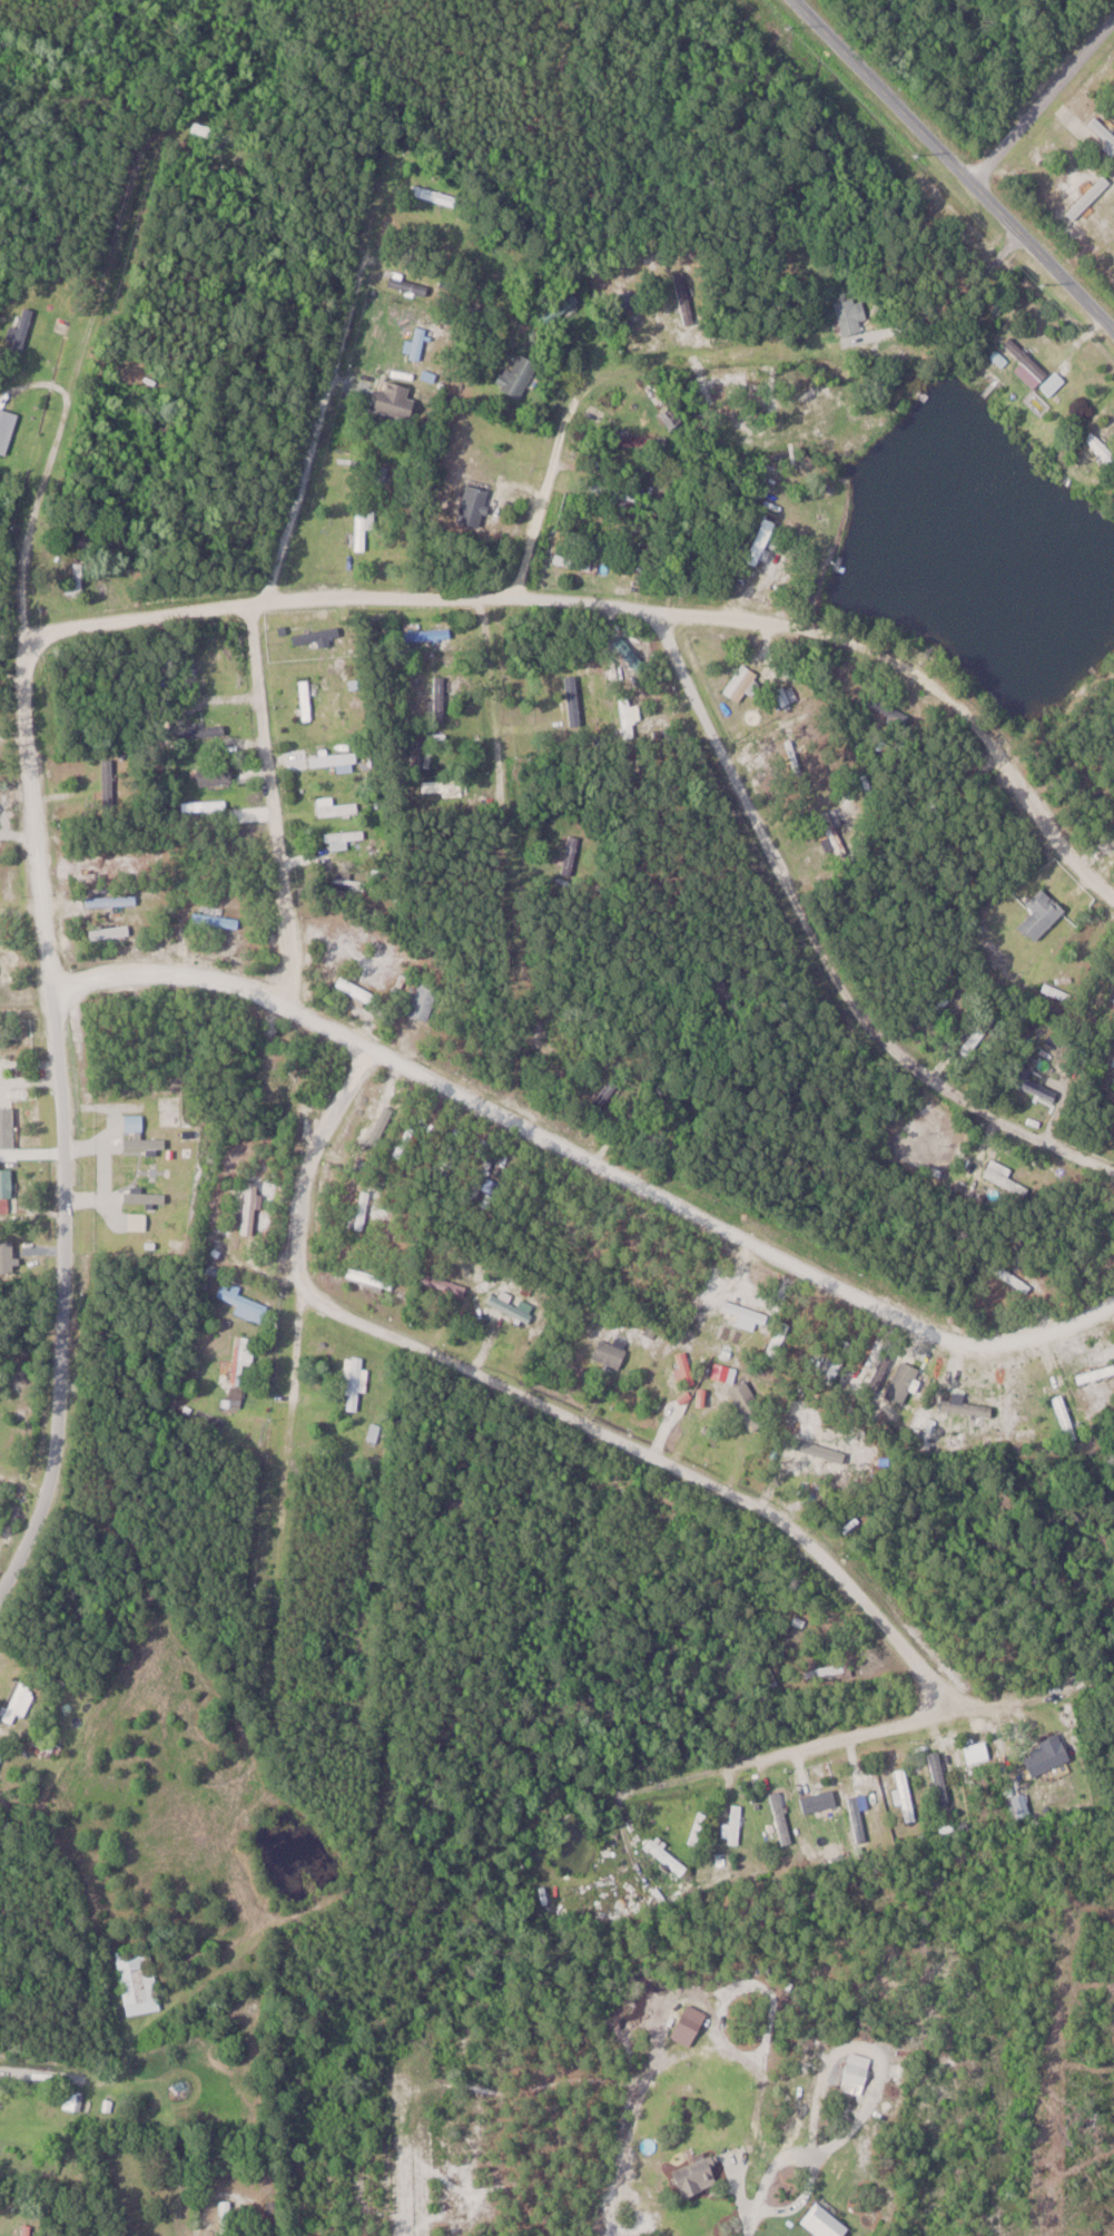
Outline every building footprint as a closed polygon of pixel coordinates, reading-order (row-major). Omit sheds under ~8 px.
[(1113,149),(1113,130),(1098,114),(1089,123),(1113,149)] [(195,129),(212,135),(215,128),(197,122),(195,129)] [(1076,219),(1113,182),(1106,174),(1068,211),(1076,219)] [(432,284),(393,273),(390,284),(428,295),(432,284)] [(696,322),(688,275),(677,277),(685,324),(696,322)] [(864,299),(857,301),(856,298),(836,303),(848,347),(868,342),(862,321),(870,319),(864,299)] [(429,328),(418,327),(416,341),(411,340),(409,358),(425,360),(429,328)] [(1058,370),(1053,376),(1013,336),(1005,344),(1024,363),(1017,370),(1036,388),(1040,384),(1052,397),(1068,381),(1058,370)] [(522,398),(542,364),(523,353),(513,370),(508,367),(498,384),(522,398)] [(415,387),(387,378),(377,410),(414,422),(421,399),(411,396),(415,387)] [(20,414),(0,407),(0,452),(7,455),(20,414)] [(662,413),(672,430),(683,424),(673,407),(662,413)] [(1113,465),(1113,463),(1113,450),(1094,430),(1086,438),(1113,465)] [(658,436),(618,436),(618,445),(658,445),(658,436)] [(459,517),(481,525),(495,488),(473,480),(459,517)] [(637,485),(599,485),(599,496),(637,496),(637,485)] [(357,549),(370,549),(370,507),(357,507),(357,549)] [(766,546),(777,522),(769,518),(752,554),(769,562),(775,550),(766,546)] [(602,573),(604,563),(559,552),(557,562),(602,573)] [(83,571),(67,571),(67,595),(83,595),(83,571)] [(332,645),(332,636),(342,636),(342,628),(295,631),(296,643),(322,642),(322,646),(332,645)] [(407,629),(407,639),(453,639),(453,629),(407,629)] [(749,690),(753,693),(764,675),(745,662),(725,691),(742,702),(749,690)] [(447,676),(434,676),(434,720),(447,720),(447,676)] [(302,720),(312,720),(312,680),(302,680),(302,720)] [(566,681),(566,720),(579,720),(579,681),(566,681)] [(226,736),(226,724),(182,724),(182,736),(226,736)] [(311,766),(359,763),(359,753),(311,756),(311,766)] [(116,759),(104,759),(104,809),(116,809),(116,759)] [(201,785),(235,784),(234,765),(200,765),(201,785)] [(336,804),(335,797),(319,798),(320,815),(360,814),(360,803),(336,804)] [(184,802),(184,816),(228,816),(228,802),(184,802)] [(841,855),(849,851),(831,813),(821,818),(829,836),(824,839),(830,852),(838,848),(841,855)] [(350,841),(366,841),(366,832),(326,832),(326,841),(333,841),(333,849),(350,849),(350,841)] [(584,839),(572,835),(560,866),(572,871),(584,839)] [(1037,910),(1022,926),(1038,941),(1068,909),(1044,887),(1029,903),(1037,910)] [(138,896),(88,896),(88,906),(138,906),(138,896)] [(242,919),(196,911),(194,922),(240,930),(242,919)] [(358,931),(372,938),(375,933),(361,926),(358,931)] [(131,928),(91,928),(91,937),(131,937),(131,928)] [(378,995),(343,974),(337,985),(372,1006),(378,995)] [(431,1021),(441,986),(421,980),(411,1015),(431,1021)] [(1068,993),(1062,989),(1059,995),(1065,998),(1068,993)] [(959,1050),(970,1058),(997,1020),(986,1012),(959,1050)] [(1016,1082),(1056,1103),(1061,1093),(1021,1072),(1016,1082)] [(591,1104),(603,1113),(623,1087),(611,1079),(591,1104)] [(9,1138),(8,1092),(0,1092),(0,1138),(9,1138)] [(1034,1185),(996,1159),(986,1172),(1024,1199),(1034,1185)] [(15,1198),(15,1169),(0,1169),(0,1198),(15,1198)] [(370,1191),(361,1191),(360,1230),(369,1230),(370,1191)] [(395,1280),(351,1266),(348,1275),(392,1290),(395,1280)] [(1034,1286),(1006,1269),(1001,1278),(1029,1294),(1034,1286)] [(422,1281),(465,1295),(468,1287),(424,1273),(422,1281)] [(219,1298),(240,1305),(237,1314),(260,1321),(266,1304),(241,1295),(243,1288),(224,1282),(219,1298)] [(530,1324),(535,1314),(493,1293),(489,1303),(530,1324)] [(727,1301),(724,1312),(769,1325),(773,1313),(738,1302),(737,1304),(727,1301)] [(767,1353),(777,1358),(793,1325),(782,1320),(767,1353)] [(601,1339),(593,1359),(621,1370),(632,1341),(618,1335),(615,1344),(601,1339)] [(230,1404),(243,1406),(248,1365),(255,1365),(258,1339),(238,1336),(230,1404)] [(364,1357),(347,1357),(347,1411),(360,1410),(360,1391),(368,1391),(368,1368),(364,1368),(364,1357)] [(1080,1376),(1083,1385),(1113,1374),(1113,1365),(1080,1376)] [(774,1420),(746,1380),(729,1392),(757,1432),(774,1420)] [(1081,1438),(1065,1395),(1055,1399),(1071,1442),(1081,1438)] [(846,1667),(810,1667),(810,1676),(846,1676),(846,1667)] [(25,1717),(38,1689),(18,1679),(0,1715),(0,1718),(13,1725),(19,1714),(25,1717)] [(1074,1750),(1067,1742),(1030,1770),(1037,1779),(1074,1750)] [(942,1751),(929,1754),(941,1804),(953,1801),(942,1751)] [(896,1772),(909,1823),(919,1820),(906,1769),(896,1772)] [(803,1797),(808,1814),(840,1806),(835,1789),(803,1797)] [(771,1794),(784,1843),(795,1840),(782,1791),(771,1794)] [(870,1839),(860,1795),(849,1798),(859,1842),(870,1839)] [(743,1803),(732,1803),(731,1822),(727,1821),(726,1842),(741,1843),(743,1803)] [(709,1814),(700,1810),(689,1841),(697,1844),(709,1814)] [(690,1866),(656,1836),(648,1846),(682,1875),(690,1866)] [(128,2013),(161,2009),(152,1943),(119,1948),(128,2013)] [(875,2057),(854,2050),(843,2086),(864,2092),(875,2057)] [(676,2168),(684,2195),(725,2181),(716,2154),(676,2168)] [(235,2199),(221,2199),(222,2235),(236,2235),(235,2199)] [(823,2235),(845,2235),(852,2226),(818,2200),(803,2220),(823,2235)] [(24,2223),(23,2235),(31,2235),(33,2224),(24,2223)]
